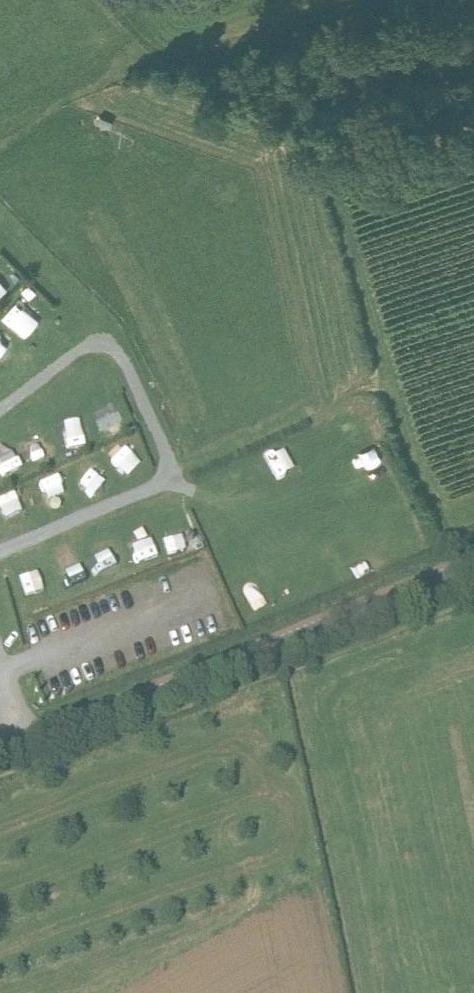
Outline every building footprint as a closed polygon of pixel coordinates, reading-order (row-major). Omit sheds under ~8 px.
[(9,297),(12,270),(0,269),(0,296),(9,297)] [(31,326),(41,315),(25,299),(14,310),(31,326)] [(8,340),(0,329),(0,346),(8,340)] [(99,415),(106,433),(125,425),(118,407),(99,415)] [(60,460),(61,439),(41,439),(40,459),(60,460)] [(25,476),(14,449),(0,454),(0,456),(4,466),(0,467),(0,468),(6,483),(25,476)] [(92,488),(110,481),(103,463),(85,470),(92,488)] [(0,498),(8,517),(26,509),(18,490),(0,498)] [(166,534),(171,555),(192,550),(187,529),(166,534)] [(155,537),(135,544),(142,562),(161,555),(155,537)] [(107,551),(114,578),(127,575),(120,547),(107,551)] [(28,593),(47,588),(40,568),(22,574),(28,593)]
